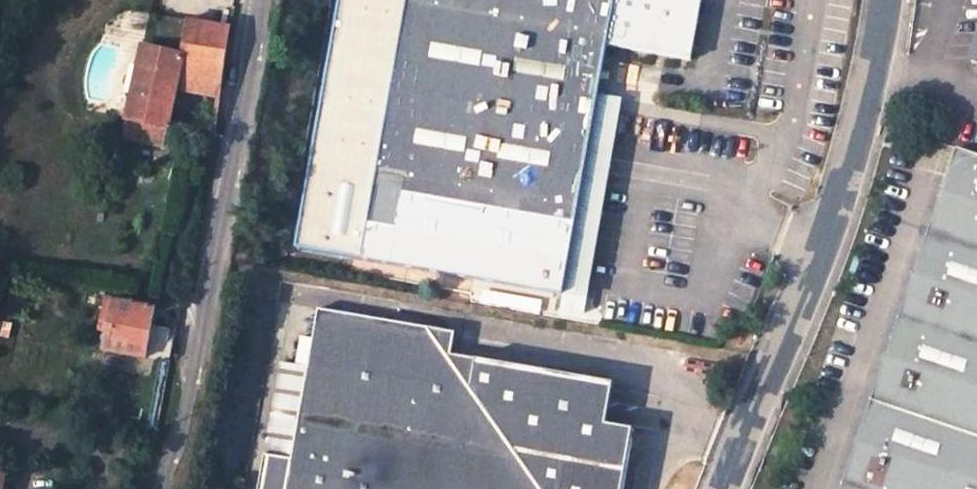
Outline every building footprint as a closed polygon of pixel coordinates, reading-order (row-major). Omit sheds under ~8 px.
[(360,261),(557,293),(601,36),(692,54),(701,0),(406,0),(360,261)] [(227,59),(233,28),(189,19),(162,13),(158,37),(145,34),(143,49),(183,56),(183,53),(227,59)] [(171,120),(177,87),(183,56),(143,49),(128,120),(169,128),(171,120)] [(183,56),(177,87),(201,91),(194,125),(214,130),(227,59),(183,53),(183,56)] [(963,149),(844,488),(976,488),(976,154),(963,149)] [(155,308),(116,299),(107,349),(145,356),(149,342),(157,342),(161,326),(152,324),(155,308)] [(635,430),(605,425),(614,383),(451,354),(456,332),(321,309),(310,366),(279,361),(264,454),(293,458),(287,488),(625,488),(635,430)] [(264,454),(257,488),(287,488),(293,458),(264,454)]
